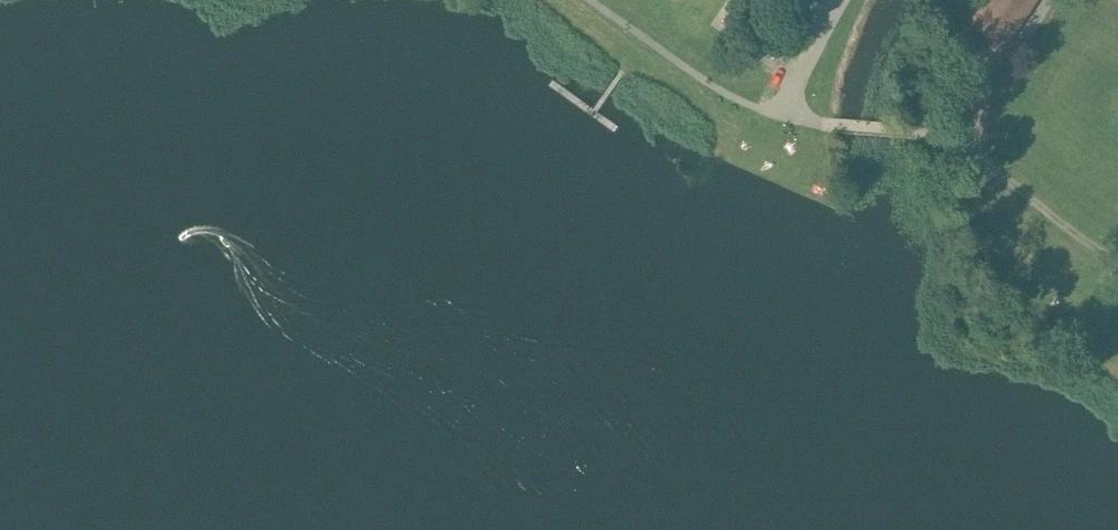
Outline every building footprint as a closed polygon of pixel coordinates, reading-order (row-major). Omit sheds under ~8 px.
[(1036,0),(979,0),(964,22),(1004,48),(1036,0)]
